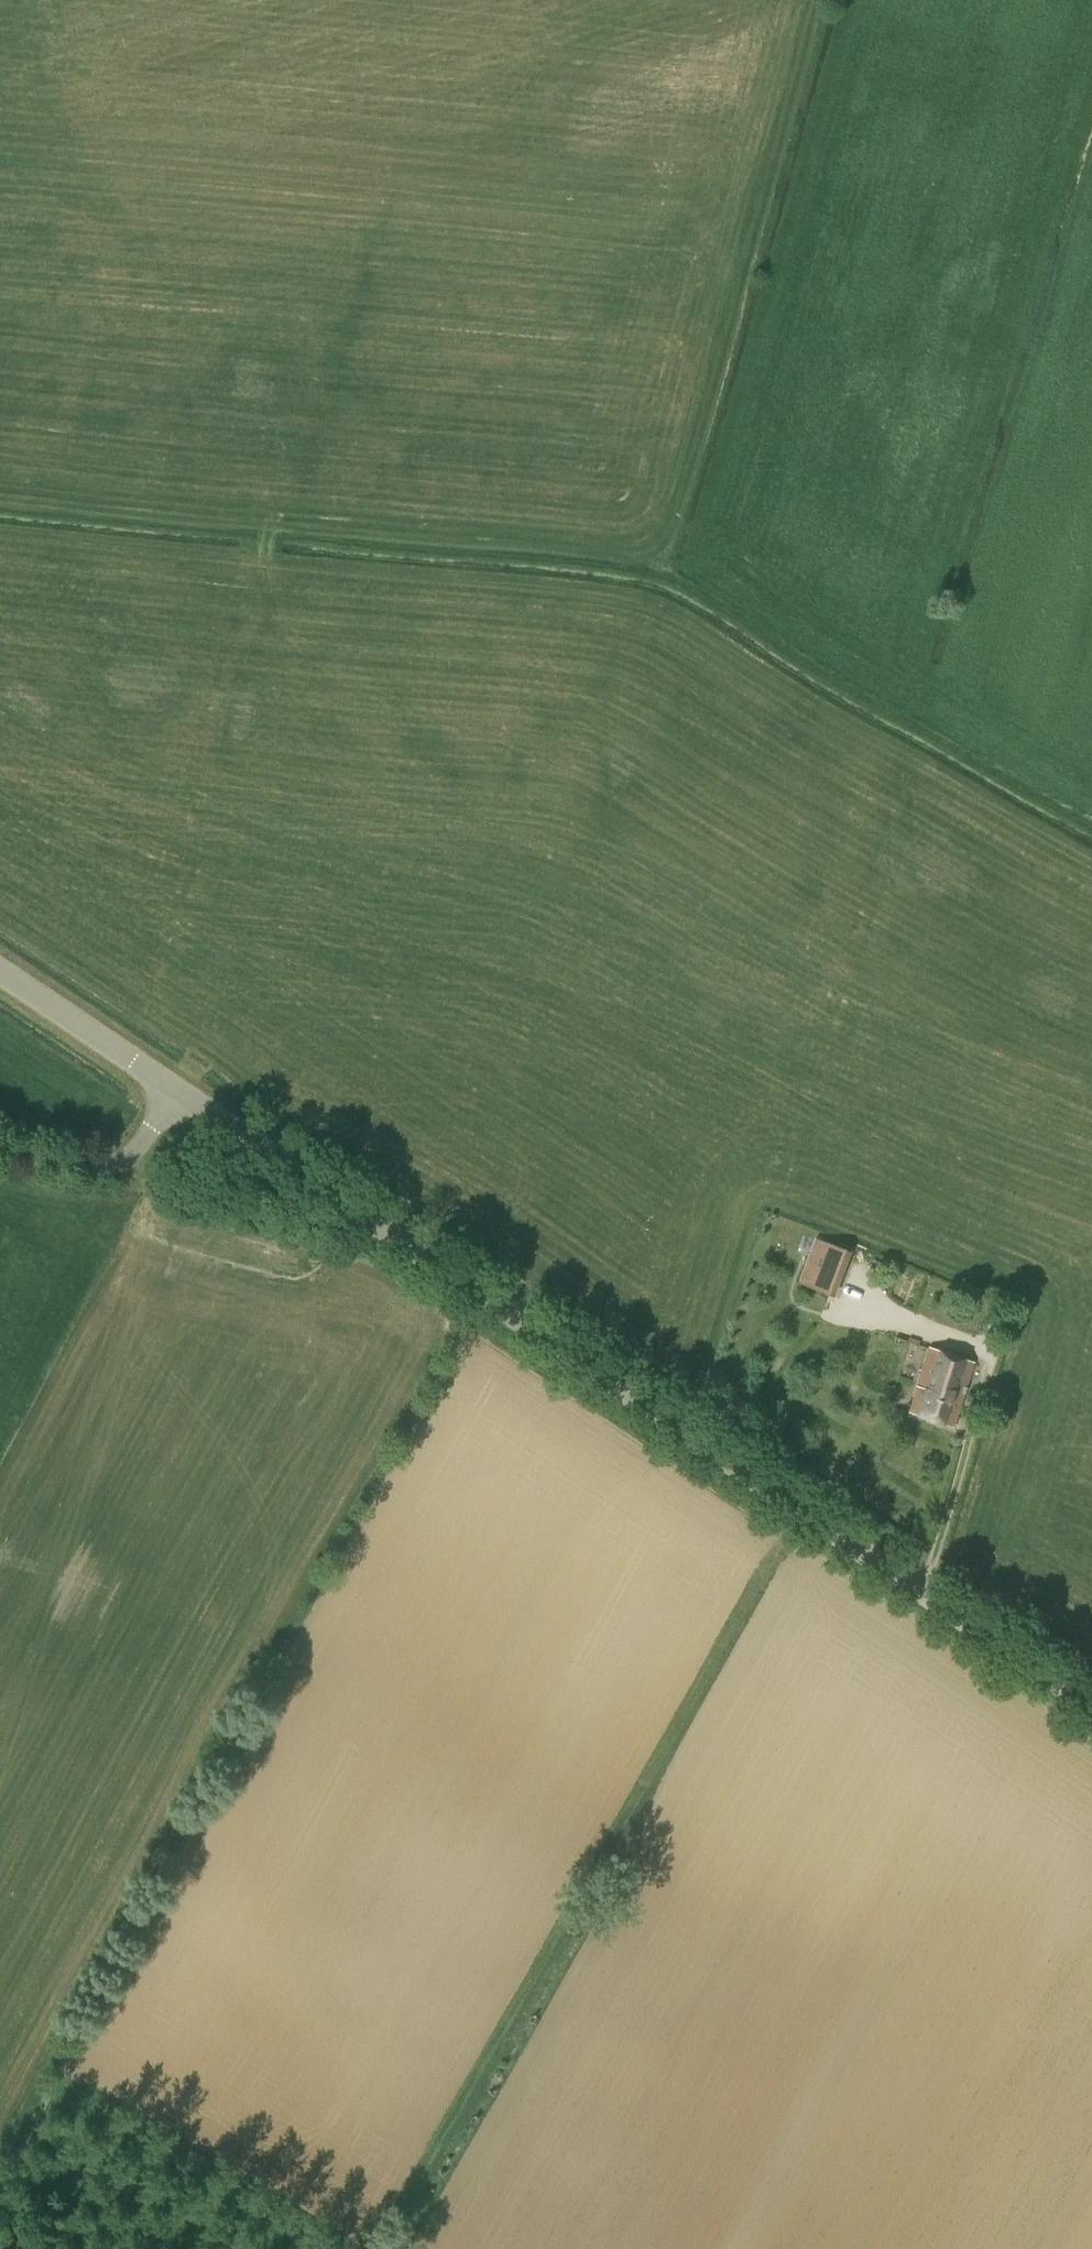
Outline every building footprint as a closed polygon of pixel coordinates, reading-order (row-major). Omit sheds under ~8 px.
[(833,1297),(850,1252),(814,1238),(797,1283),(833,1297)] [(996,1309),(992,1321),(1005,1325),(1009,1313),(996,1309)] [(952,1425),(972,1361),(928,1348),(908,1412),(952,1425)]
